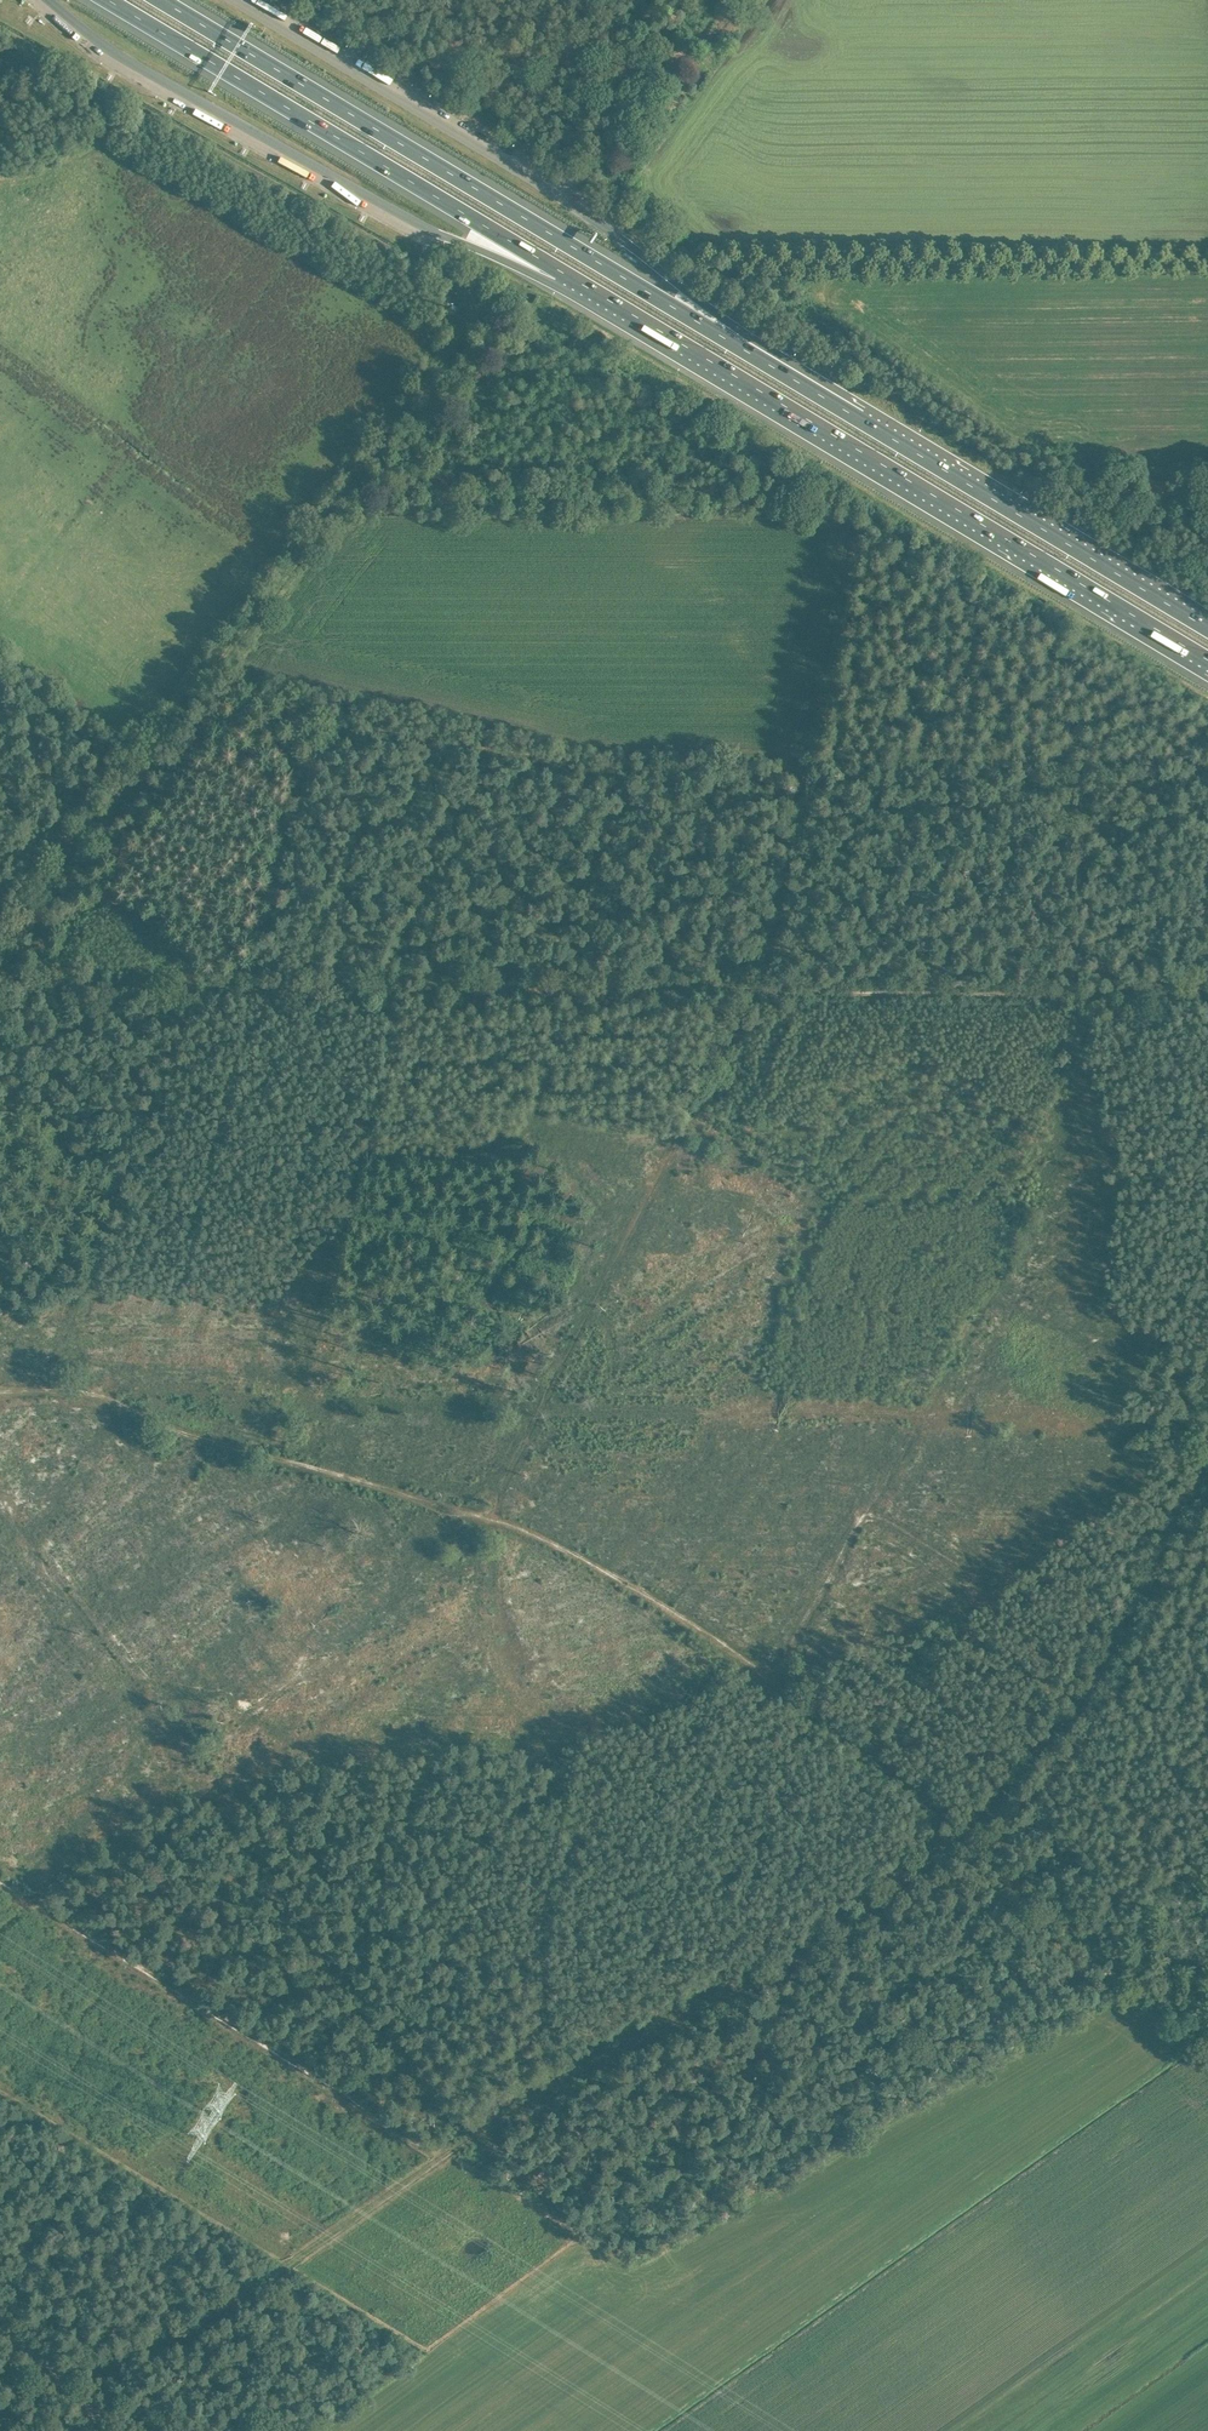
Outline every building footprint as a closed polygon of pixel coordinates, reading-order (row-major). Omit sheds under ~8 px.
[(316,40),(320,32),(291,14),(287,22),(316,40)]
